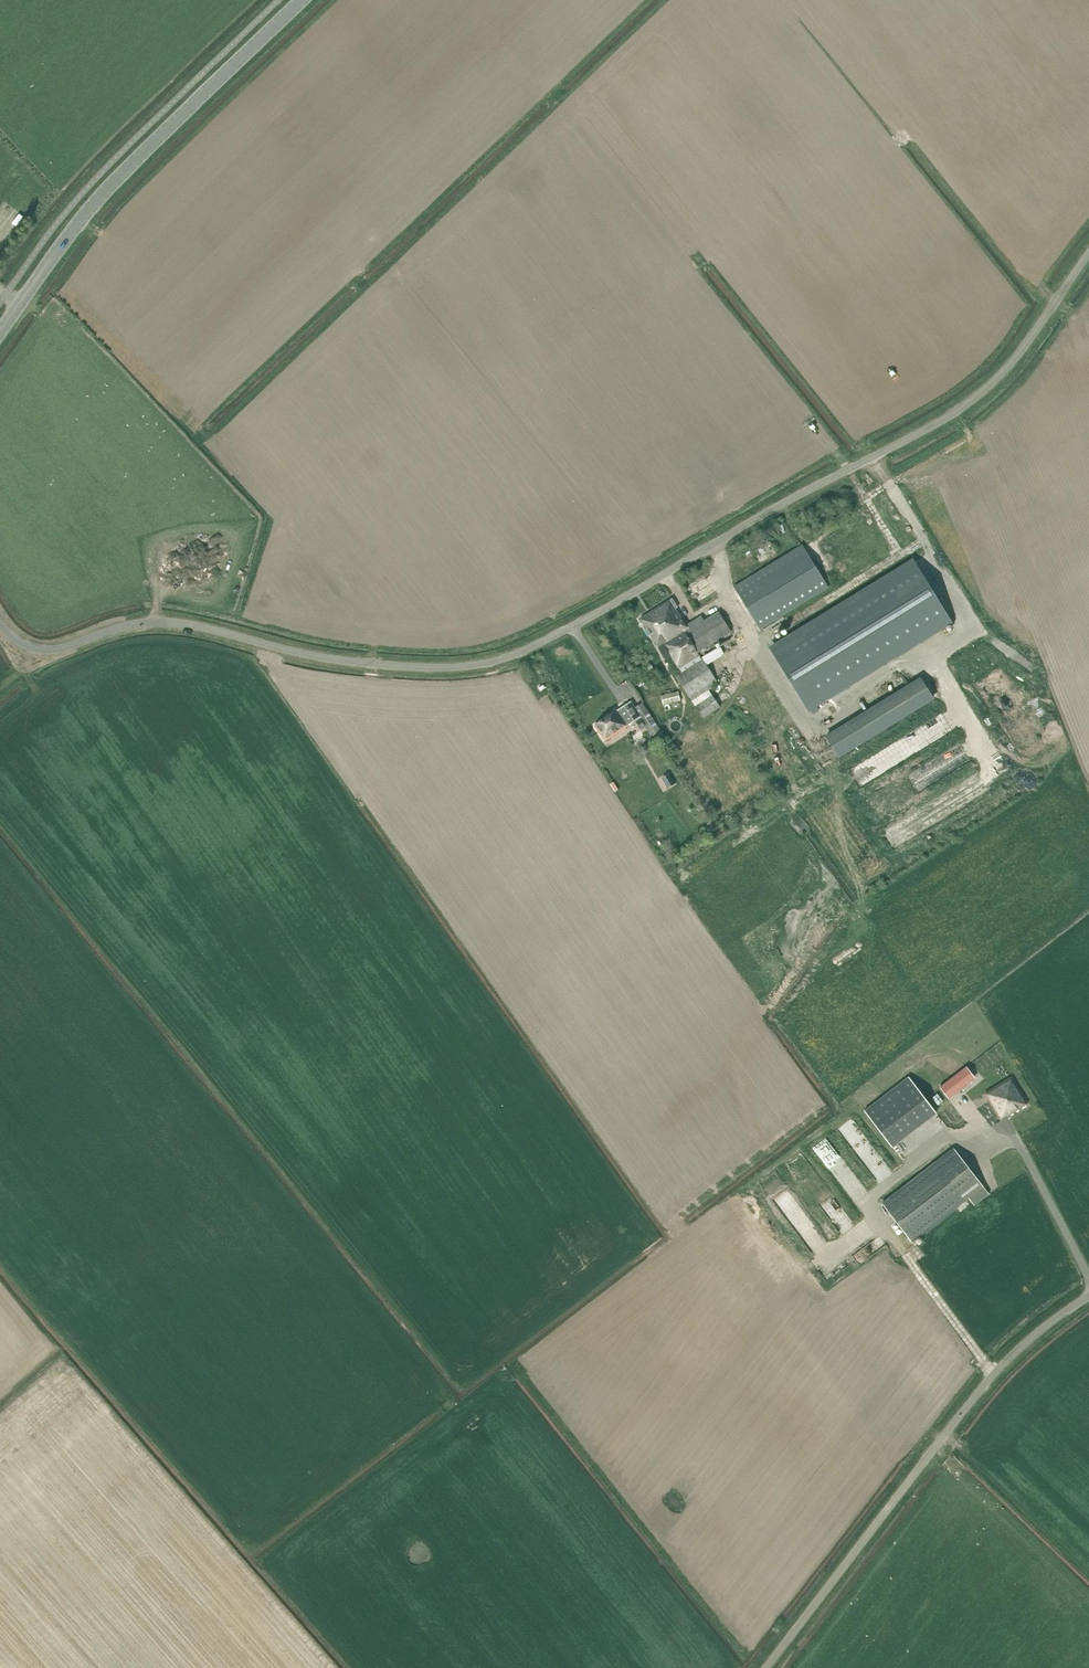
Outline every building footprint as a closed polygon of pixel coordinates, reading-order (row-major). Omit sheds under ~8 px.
[(774,548),(770,541),(758,549),(761,554),(765,551),(766,553),(774,548)] [(802,545),(734,587),(761,630),(828,588),(802,545)] [(913,561),(772,648),(809,709),(950,622),(913,561)] [(672,598),(641,618),(647,628),(645,629),(649,635),(650,634),(658,647),(663,643),(679,668),(682,672),(675,676),(692,701),(704,718),(720,707),(709,690),(713,687),(712,686),(718,682),(702,659),(698,652),(731,631),(719,612),(704,621),(701,617),(686,626),(676,609),(678,607),(672,598)] [(666,694),(661,696),(663,705),(680,701),(678,691),(671,693),(670,690),(665,691),(666,694)] [(643,703),(635,707),(631,701),(595,725),(606,741),(627,726),(636,720),(642,730),(646,727),(656,742),(665,736),(643,703)] [(669,774),(662,778),(668,787),(674,783),(669,774)] [(960,1072),(954,1077),(962,1088),(969,1083),(960,1072)] [(909,1077),(865,1111),(892,1147),(936,1112),(909,1077)] [(1012,1077),(985,1093),(1000,1118),(1008,1114),(1009,1115),(1027,1104),(1012,1077)] [(988,1102),(979,1108),(989,1125),(998,1119),(988,1102)] [(955,1148),(883,1203),(912,1242),(969,1198),(974,1205),(990,1194),(955,1148)]
